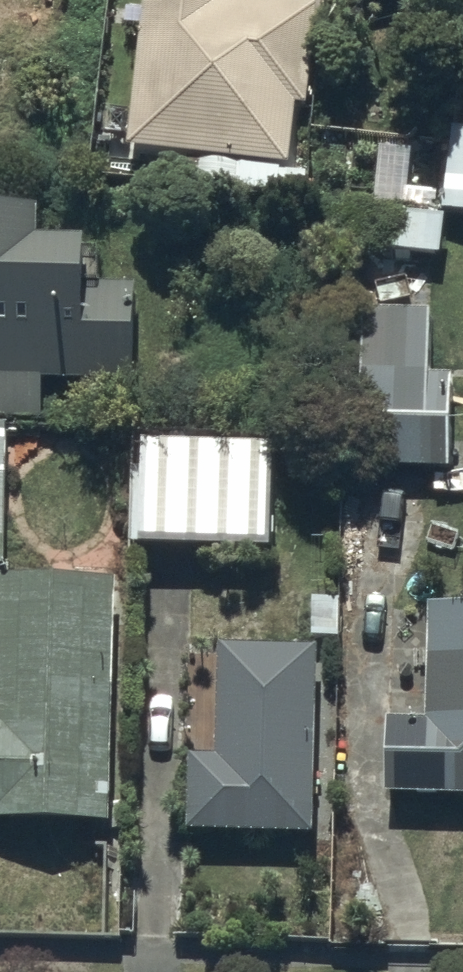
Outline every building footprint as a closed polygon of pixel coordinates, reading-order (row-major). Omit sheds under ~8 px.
[(134,156),(302,175),(321,10),(238,0),(152,0),(134,156)] [(458,119),(448,204),(462,206),(462,120),(458,119)] [(444,251),(448,211),(368,204),(365,244),(444,251)] [(50,410),(50,373),(138,372),(136,273),(90,274),(89,231),(40,232),(40,207),(0,208),(0,411),(50,410)] [(454,376),(364,375),(362,477),(452,479),(454,376)] [(281,435),(148,431),(145,546),(277,550),(281,435)] [(0,433),(0,561),(10,561),(12,433),(0,433)] [(1,570),(0,592),(0,813),(112,816),(119,573),(1,570)] [(431,599),(428,713),(392,712),(390,789),(462,791),(462,600),(431,599)] [(321,640),(222,639),(221,750),(190,750),(189,829),(318,830),(321,640)]
